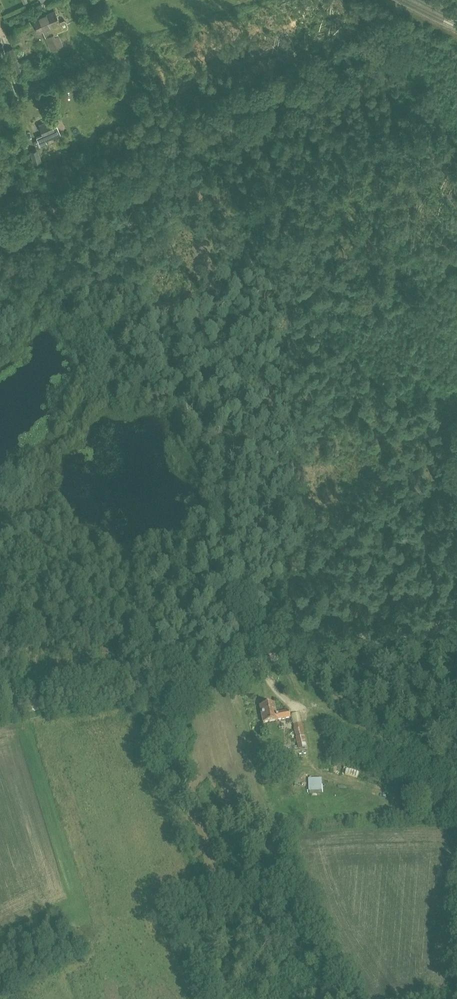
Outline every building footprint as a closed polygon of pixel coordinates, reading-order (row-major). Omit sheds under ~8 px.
[(55,11),(42,16),(43,19),(46,18),(47,22),(49,21),(51,25),(48,26),(52,34),(57,32),(63,30),(67,28),(64,20),(60,22),(55,11)] [(43,19),(42,16),(39,17),(32,20),(38,33),(43,31),(45,37),(51,50),(62,45),(61,41),(57,32),(52,34),(48,26),(51,25),(49,21),(47,22),(46,18),(43,19)] [(10,62),(13,72),(20,69),(17,60),(12,48),(6,50),(10,62)] [(46,140),(60,134),(57,126),(53,128),(50,121),(39,126),(42,135),(36,137),(38,140),(34,142),(36,147),(47,143),(46,140)] [(34,163),(41,161),(38,149),(30,152),(34,163)] [(218,703),(219,711),(228,711),(228,702),(218,703)] [(277,719),(290,717),(289,715),(289,711),(276,713),(274,703),(259,706),(262,723),(277,721),(277,719)] [(297,750),(306,748),(302,724),(293,725),(297,750)] [(321,778),(308,779),(308,791),(321,790),(321,778)]
